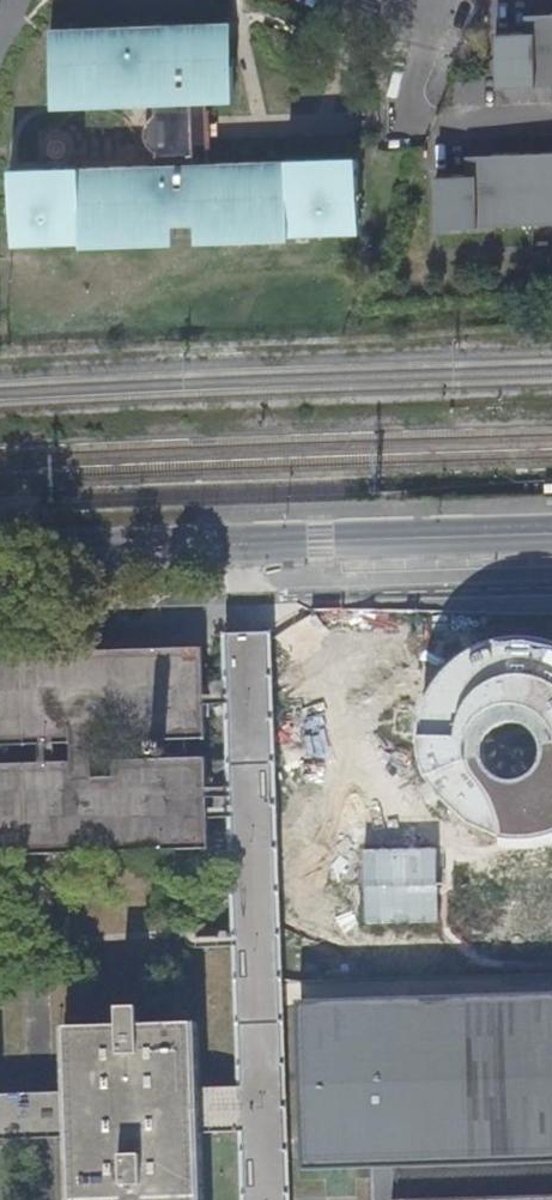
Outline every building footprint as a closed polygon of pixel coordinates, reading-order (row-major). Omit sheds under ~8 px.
[(535,11),(535,30),(496,31),(497,84),(551,83),(551,11),(535,11)] [(54,26),(57,99),(158,95),(158,110),(155,113),(150,119),(149,128),(149,133),(153,141),(159,147),(160,161),(13,166),(15,240),(178,234),(177,219),(199,218),(200,233),(362,227),(358,154),(211,159),(210,134),(217,133),(217,119),(209,120),(208,94),(238,92),(237,59),(234,59),(233,19),(54,26)] [(462,153),(463,172),(437,173),(439,227),(551,223),(551,150),(462,153)] [(281,925),(272,632),(246,633),(226,633),(240,1085),(235,1086),(201,1086),(199,1022),(174,1023),(142,1023),(141,1006),(119,1006),(119,1024),(66,1026),(68,1091),(53,1091),(35,1092),(0,1093),(0,1139),(40,1138),(70,1137),(72,1199),(204,1199),(202,1133),(241,1132),(243,1199),(290,1199),(281,925)] [(508,638),(499,640),(491,642),(482,646),(474,649),(467,654),(459,659),(453,665),(446,671),(441,678),(436,685),(431,693),(427,701),(424,709),(422,718),(421,727),(420,735),(420,742),(421,753),(422,762),(425,770),(428,779),(432,787),(436,795),(441,802),(447,809),(453,815),(460,821),(467,826),(475,830),(483,834),(491,837),(500,839),(509,841),(517,842),(522,842),(526,842),(535,841),(544,839),(551,837),(551,642),(543,639),(534,638),(525,637),(517,638),(508,638)] [(412,742),(405,742),(396,744),(387,746),(379,749),(371,753),(363,758),(356,763),(349,768),(343,775),(338,782),(332,789),(328,797),(324,805),(321,813),(319,822),(318,830),(317,839),(317,848),(318,857),(319,866),(322,874),(325,883),(328,891),(333,898),(338,906),(344,912),(350,919),(357,924),(364,929),(372,934),(380,938),(388,941),(397,943),(406,945),(414,945),(423,945),(432,945),(441,943),(449,941),(458,938),(466,934),(469,932),(473,930),(480,925),(487,920),(493,914),(499,907),(504,900),(509,893),(513,885),(516,877),(519,869),(520,860),(521,851),(522,842),(517,842),(509,841),(500,839),(491,837),(483,834),(475,830),(467,826),(460,821),(453,815),(447,809),(441,802),(436,795),(432,787),(428,779),(425,770),(422,762),(421,753),(420,742),(417,742),(412,742)] [(290,1005),(298,1167),(394,1163),(551,1158),(551,998),(379,1002),(290,1005)]
